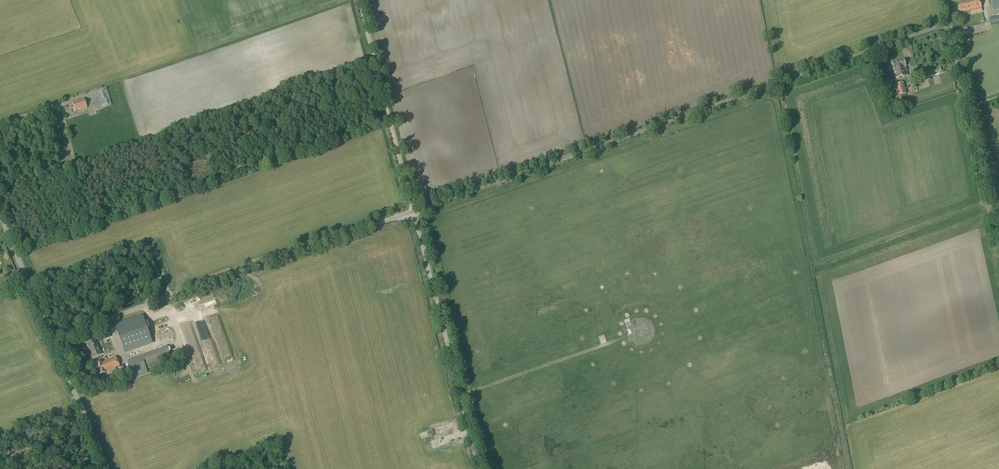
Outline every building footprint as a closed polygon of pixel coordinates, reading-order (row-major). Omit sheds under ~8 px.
[(980,0),(968,0),(968,1),(958,3),(960,11),(970,9),(970,10),(971,14),(982,11),(981,8),(980,0)] [(989,6),(992,5),(993,11),(998,9),(998,0),(988,0),(989,6)] [(906,67),(904,59),(892,62),(894,69),(893,70),(896,79),(909,76),(907,67),(906,67)] [(915,79),(941,72),(940,67),(913,74),(915,79)] [(883,94),(891,91),(885,78),(878,81),(883,94)] [(898,107),(908,104),(906,94),(903,83),(893,85),(896,96),(896,97),(897,103),(898,107)] [(95,110),(109,106),(112,105),(107,89),(98,92),(100,99),(92,101),(95,110)] [(79,110),(87,108),(84,99),(77,101),(72,103),(75,111),(79,110)] [(30,161),(34,159),(32,155),(23,158),(26,165),(31,163),(30,161)] [(124,354),(153,344),(143,315),(114,325),(124,354)] [(107,332),(107,331),(96,335),(98,339),(98,341),(109,337),(107,332)] [(98,347),(95,339),(87,342),(90,350),(89,350),(92,358),(101,354),(98,346),(98,347)] [(167,347),(150,352),(154,366),(171,360),(167,347)] [(128,358),(131,366),(145,361),(142,353),(128,358)] [(120,367),(116,356),(102,362),(101,361),(95,364),(99,375),(120,367)] [(146,362),(132,367),(136,378),(150,373),(146,362)]
